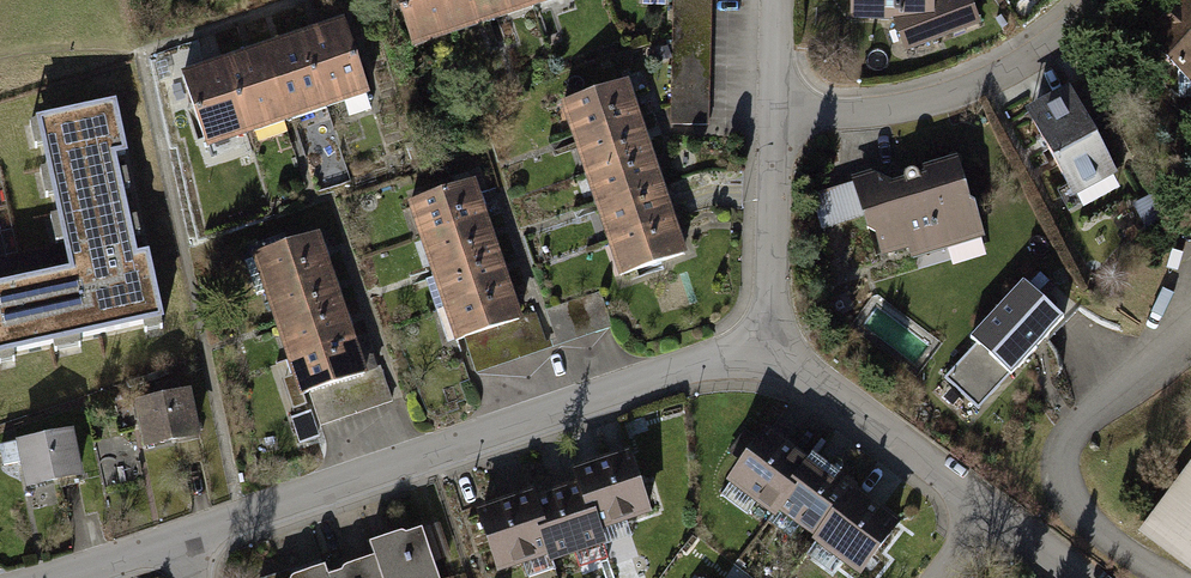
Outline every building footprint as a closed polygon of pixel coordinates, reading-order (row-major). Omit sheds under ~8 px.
[(415,55),(455,42),(441,0),(396,0),(415,55)] [(455,42),(496,28),(486,0),(441,0),(455,42)] [(496,28),(536,15),(531,0),(486,0),(496,28)] [(536,15),(577,1),(576,0),(531,0),(536,15)] [(643,13),(671,13),(671,0),(643,0),(643,13)] [(675,129),(715,130),(717,0),(677,0),(675,129)] [(888,26),(900,57),(977,27),(966,0),(944,0),(931,5),(931,0),(849,0),(848,24),(888,26)] [(1139,46),(1189,92),(1190,89),(1190,0),(1182,0),(1139,46)] [(346,27),(305,40),(331,116),(371,102),(346,27)] [(305,40),(265,54),(290,129),(331,116),(305,40)] [(265,54),(224,67),(250,143),(290,129),(265,54)] [(224,67),(184,81),(210,156),(250,143),(224,67)] [(1121,180),(1070,90),(1019,118),(1070,208),(1121,180)] [(563,116),(575,151),(646,127),(634,92),(563,116)] [(36,121),(70,272),(0,288),(0,362),(166,325),(151,255),(139,258),(117,160),(129,157),(117,103),(36,121)] [(575,151),(586,185),(658,162),(646,127),(575,151)] [(954,156),(848,184),(870,265),(906,256),(913,280),(982,262),(954,156)] [(586,185),(598,220),(669,196),(658,162),(586,185)] [(405,211),(417,246),(488,222),(476,187),(405,211)] [(598,220),(610,255),(681,231),(669,196),(598,220)] [(834,208),(810,215),(818,244),(842,237),(834,208)] [(417,246),(429,280),(500,257),(488,222),(417,246)] [(610,255),(622,290),(693,266),(681,231),(610,255)] [(251,265),(263,300),(334,276),(322,241),(251,265)] [(429,280),(440,315),(512,291),(500,257),(429,280)] [(263,300),(275,334),(346,311),(334,276),(263,300)] [(1063,319),(1024,282),(971,339),(978,345),(945,379),(978,410),(1063,319)] [(440,315),(452,350),(466,344),(523,326),(512,291),(440,315)] [(275,334),(286,369),(358,345),(346,311),(275,334)] [(466,344),(477,378),(550,354),(539,321),(523,326),(466,344)] [(286,369),(298,404),(310,400),(369,380),(358,345),(286,369)] [(310,400),(321,432),(395,407),(385,375),(369,380),(310,400)] [(137,409),(146,455),(203,443),(194,397),(137,409)] [(743,468),(727,491),(771,523),(775,517),(811,468),(766,437),(762,443),(749,434),(731,459),(743,468)] [(18,447),(28,493),(85,481),(75,435),(18,447)] [(599,537),(652,519),(631,459),(579,477),(582,487),(599,537)] [(1141,528),(1190,564),(1190,459),(1141,528)] [(859,491),(816,460),(811,468),(775,517),(818,548),(855,497),(859,491)] [(550,561),(554,572),(605,554),(599,537),(582,487),(530,505),(550,561)] [(849,577),(870,577),(903,532),(855,497),(818,548),(814,553),(849,577)] [(477,517),(498,577),(501,577),(550,561),(530,505),(528,499),(477,517)] [(382,577),(440,577),(423,530),(372,549),(377,562),(382,577)] [(377,562),(333,577),(382,577),(377,562)]
